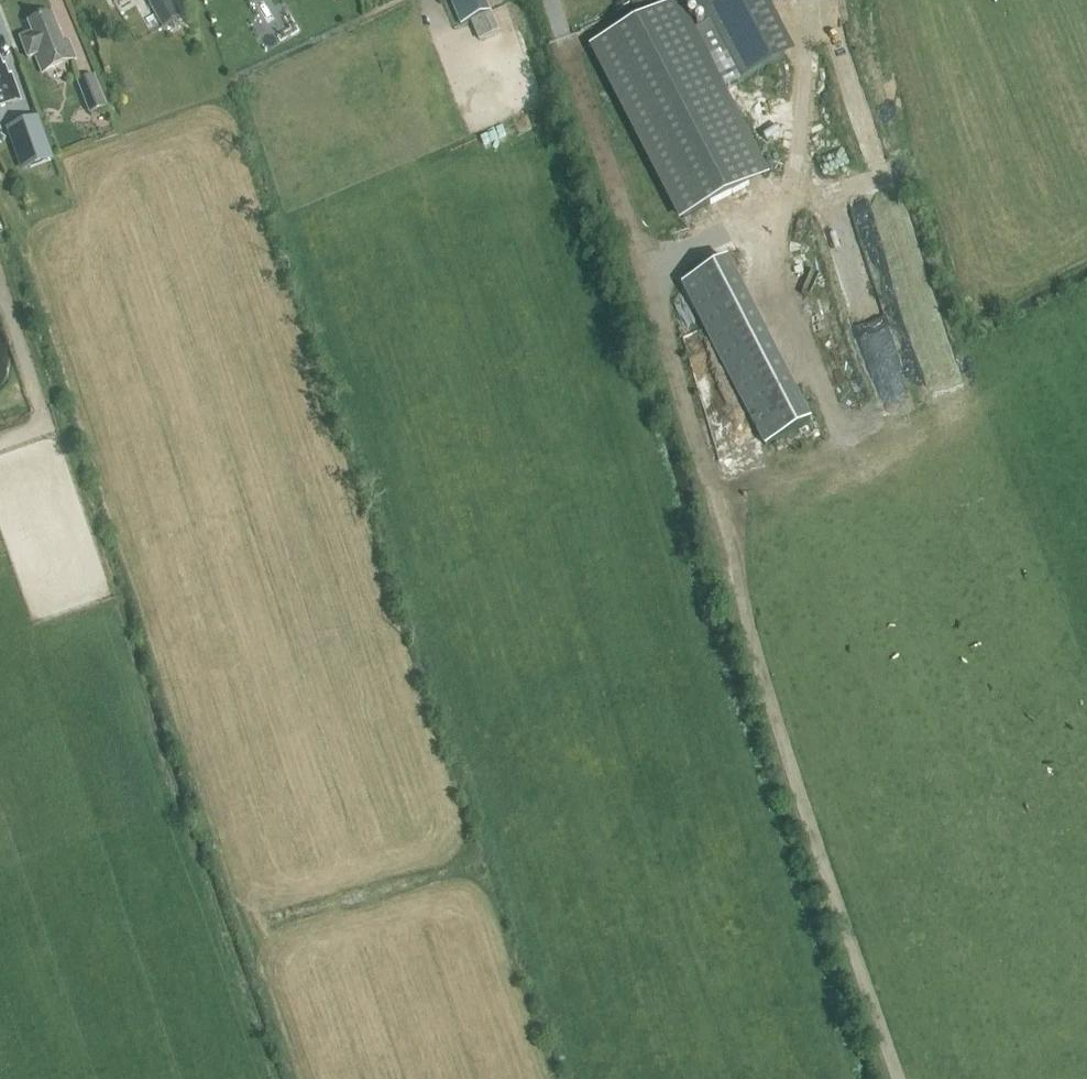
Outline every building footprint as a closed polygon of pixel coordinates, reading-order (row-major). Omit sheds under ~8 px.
[(148,3),(162,29),(183,17),(174,0),(154,0),(148,3)] [(692,0),(683,0),(598,38),(678,218),(771,177),(692,0)] [(711,33),(769,3),(774,0),(694,0),(711,33)] [(495,9),(473,18),(481,39),(503,30),(495,9)] [(76,60),(69,42),(63,44),(52,14),(29,24),(33,34),(20,39),(28,59),(35,56),(42,73),(76,60)] [(21,100),(12,75),(9,76),(5,67),(3,68),(0,60),(0,108),(21,100)] [(91,114),(106,108),(94,77),(79,84),(91,114)] [(39,117),(16,125),(28,161),(52,153),(39,117)]
